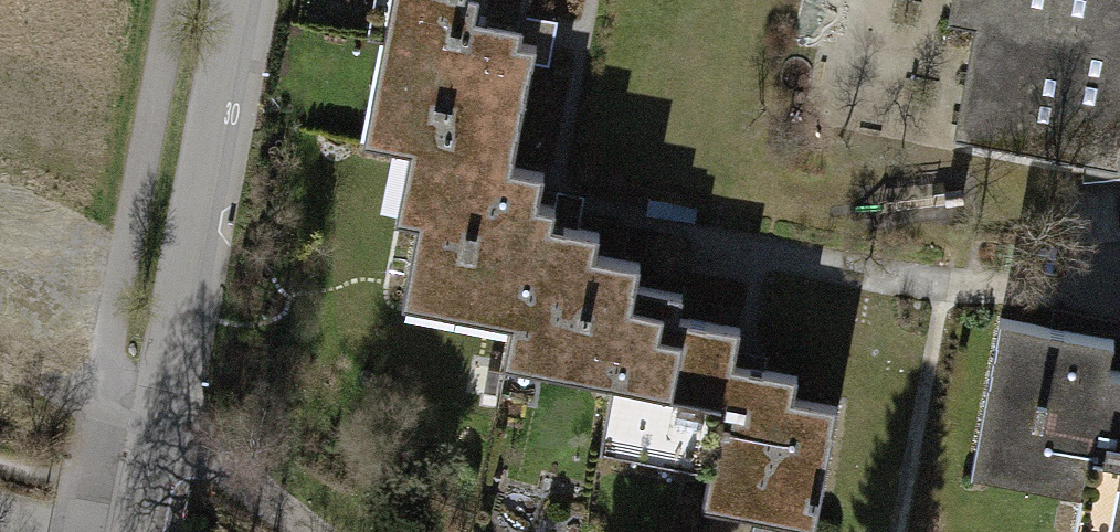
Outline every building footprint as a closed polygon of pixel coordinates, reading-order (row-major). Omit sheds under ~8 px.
[(389,37),(405,39),(385,141),(512,166),(536,43),(521,40),(529,0),(396,0),(389,37)] [(958,26),(986,32),(1119,57),(1119,0),(963,0),(958,26)] [(986,32),(965,141),(1080,163),(1080,162),(1105,166),(1119,89),(1119,57),(986,32)] [(512,166),(385,141),(385,145),(431,154),(406,282),(514,302),(506,342),(615,363),(603,426),(608,427),(635,284),(640,261),(595,253),(599,231),(571,226),(574,210),(537,203),(543,172),(512,166)] [(684,293),(635,284),(608,427),(713,447),(706,486),(818,507),(838,406),(794,398),(798,376),(733,363),(740,326),(680,315),(684,293)] [(1108,369),(1114,339),(1001,318),(977,449),(1085,469),(1078,508),(1119,516),(1119,371),(1108,369)]
